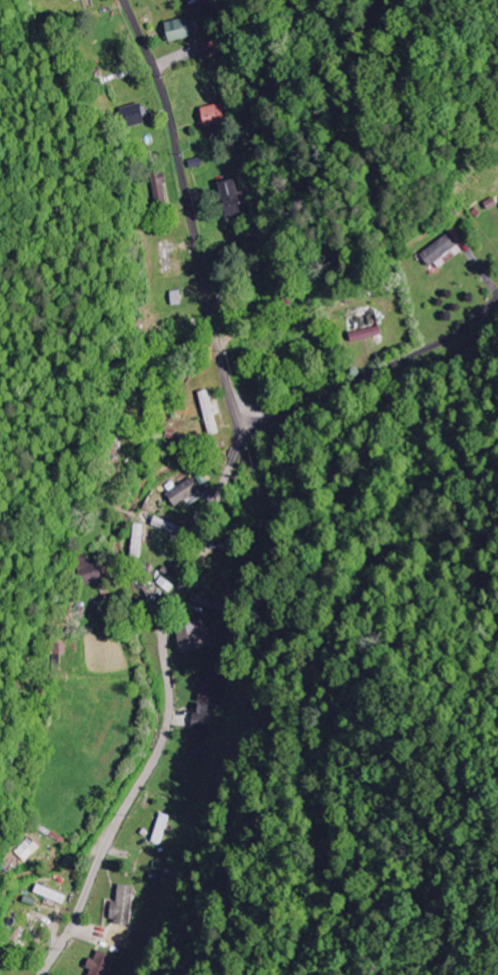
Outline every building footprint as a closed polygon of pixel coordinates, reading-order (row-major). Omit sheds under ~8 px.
[(225,52),(220,38),(203,44),(208,58),(225,52)] [(205,128),(229,123),(225,105),(202,109),(205,128)] [(248,193),(242,194),(239,180),(226,182),(233,216),(252,212),(248,193)] [(427,268),(458,248),(449,234),(418,255),(427,268)] [(352,333),(354,343),(386,336),(383,326),(352,333)] [(177,507),(202,492),(195,478),(169,494),(177,507)] [(215,647),(211,626),(207,627),(206,621),(178,627),(181,643),(180,643),(182,654),(215,647)] [(227,672),(208,668),(199,712),(196,712),(193,728),(208,731),(214,705),(220,706),(227,672)] [(152,842),(163,845),(172,816),(161,813),(152,842)] [(39,849),(30,840),(14,854),(24,864),(39,849)] [(137,887),(121,885),(119,903),(114,902),(112,922),(132,925),(137,887)] [(34,895),(67,904),(69,894),(37,886),(34,895)] [(100,951),(97,961),(92,959),(89,968),(93,970),(91,974),(110,974),(117,957),(100,951)]
